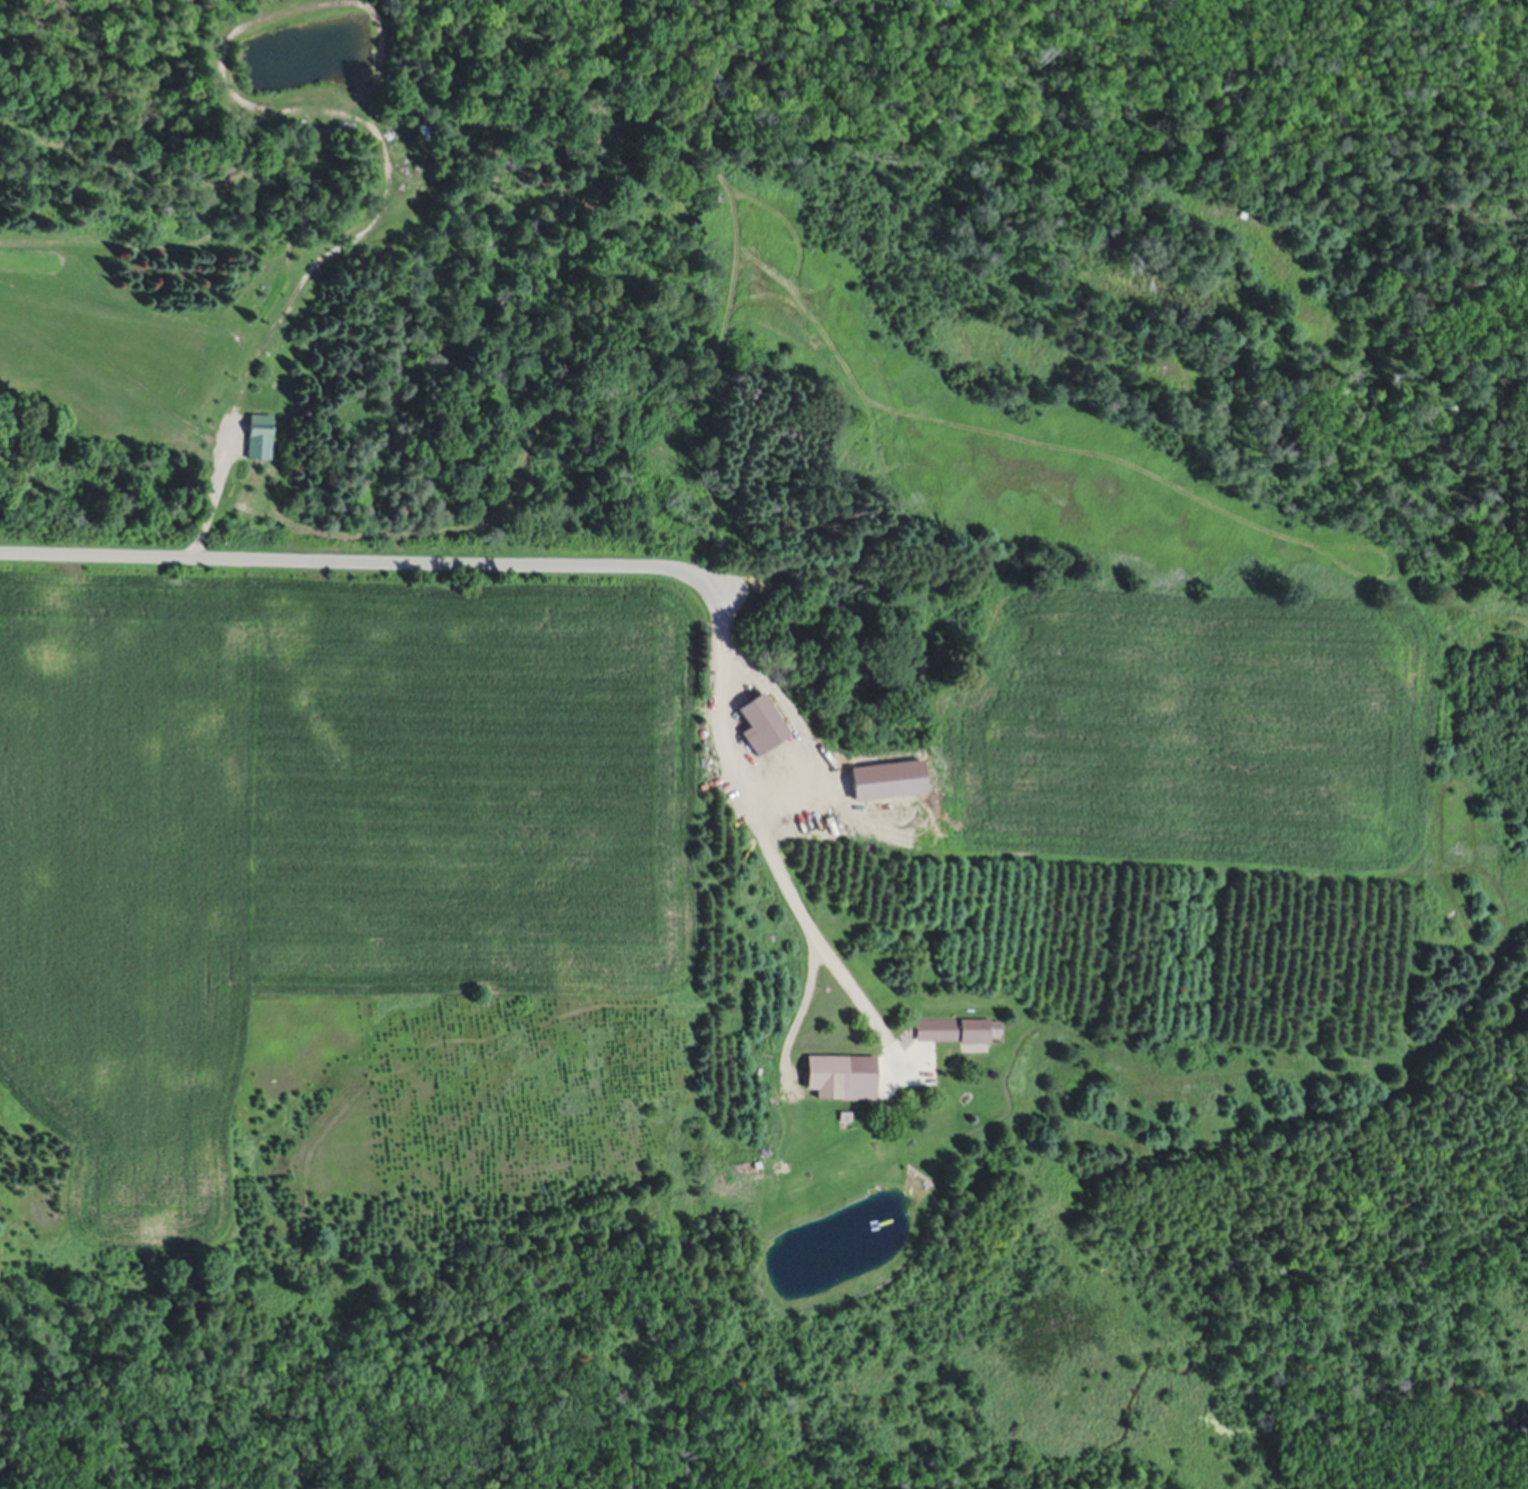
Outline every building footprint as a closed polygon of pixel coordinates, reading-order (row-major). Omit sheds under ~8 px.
[(436,137),(421,138),(420,121),(435,120),(436,137)] [(319,349),(317,350),(313,343),(328,335),(332,342),(319,349)] [(273,412),(272,434),(254,433),(250,433),(251,411),(254,411),(273,412)] [(789,730),(758,751),(742,729),(750,723),(738,705),(762,689),(789,730)] [(1002,1019),(1002,1034),(992,1034),(992,1041),(963,1041),(963,1037),(920,1037),(919,1016),(992,1017),(992,1019),(1002,1019)] [(879,1051),(878,1085),(845,1085),(845,1093),(820,1093),(820,1083),(809,1083),(810,1051),(879,1051)] [(853,1108),(853,1117),(842,1117),(842,1108),(853,1108)]
